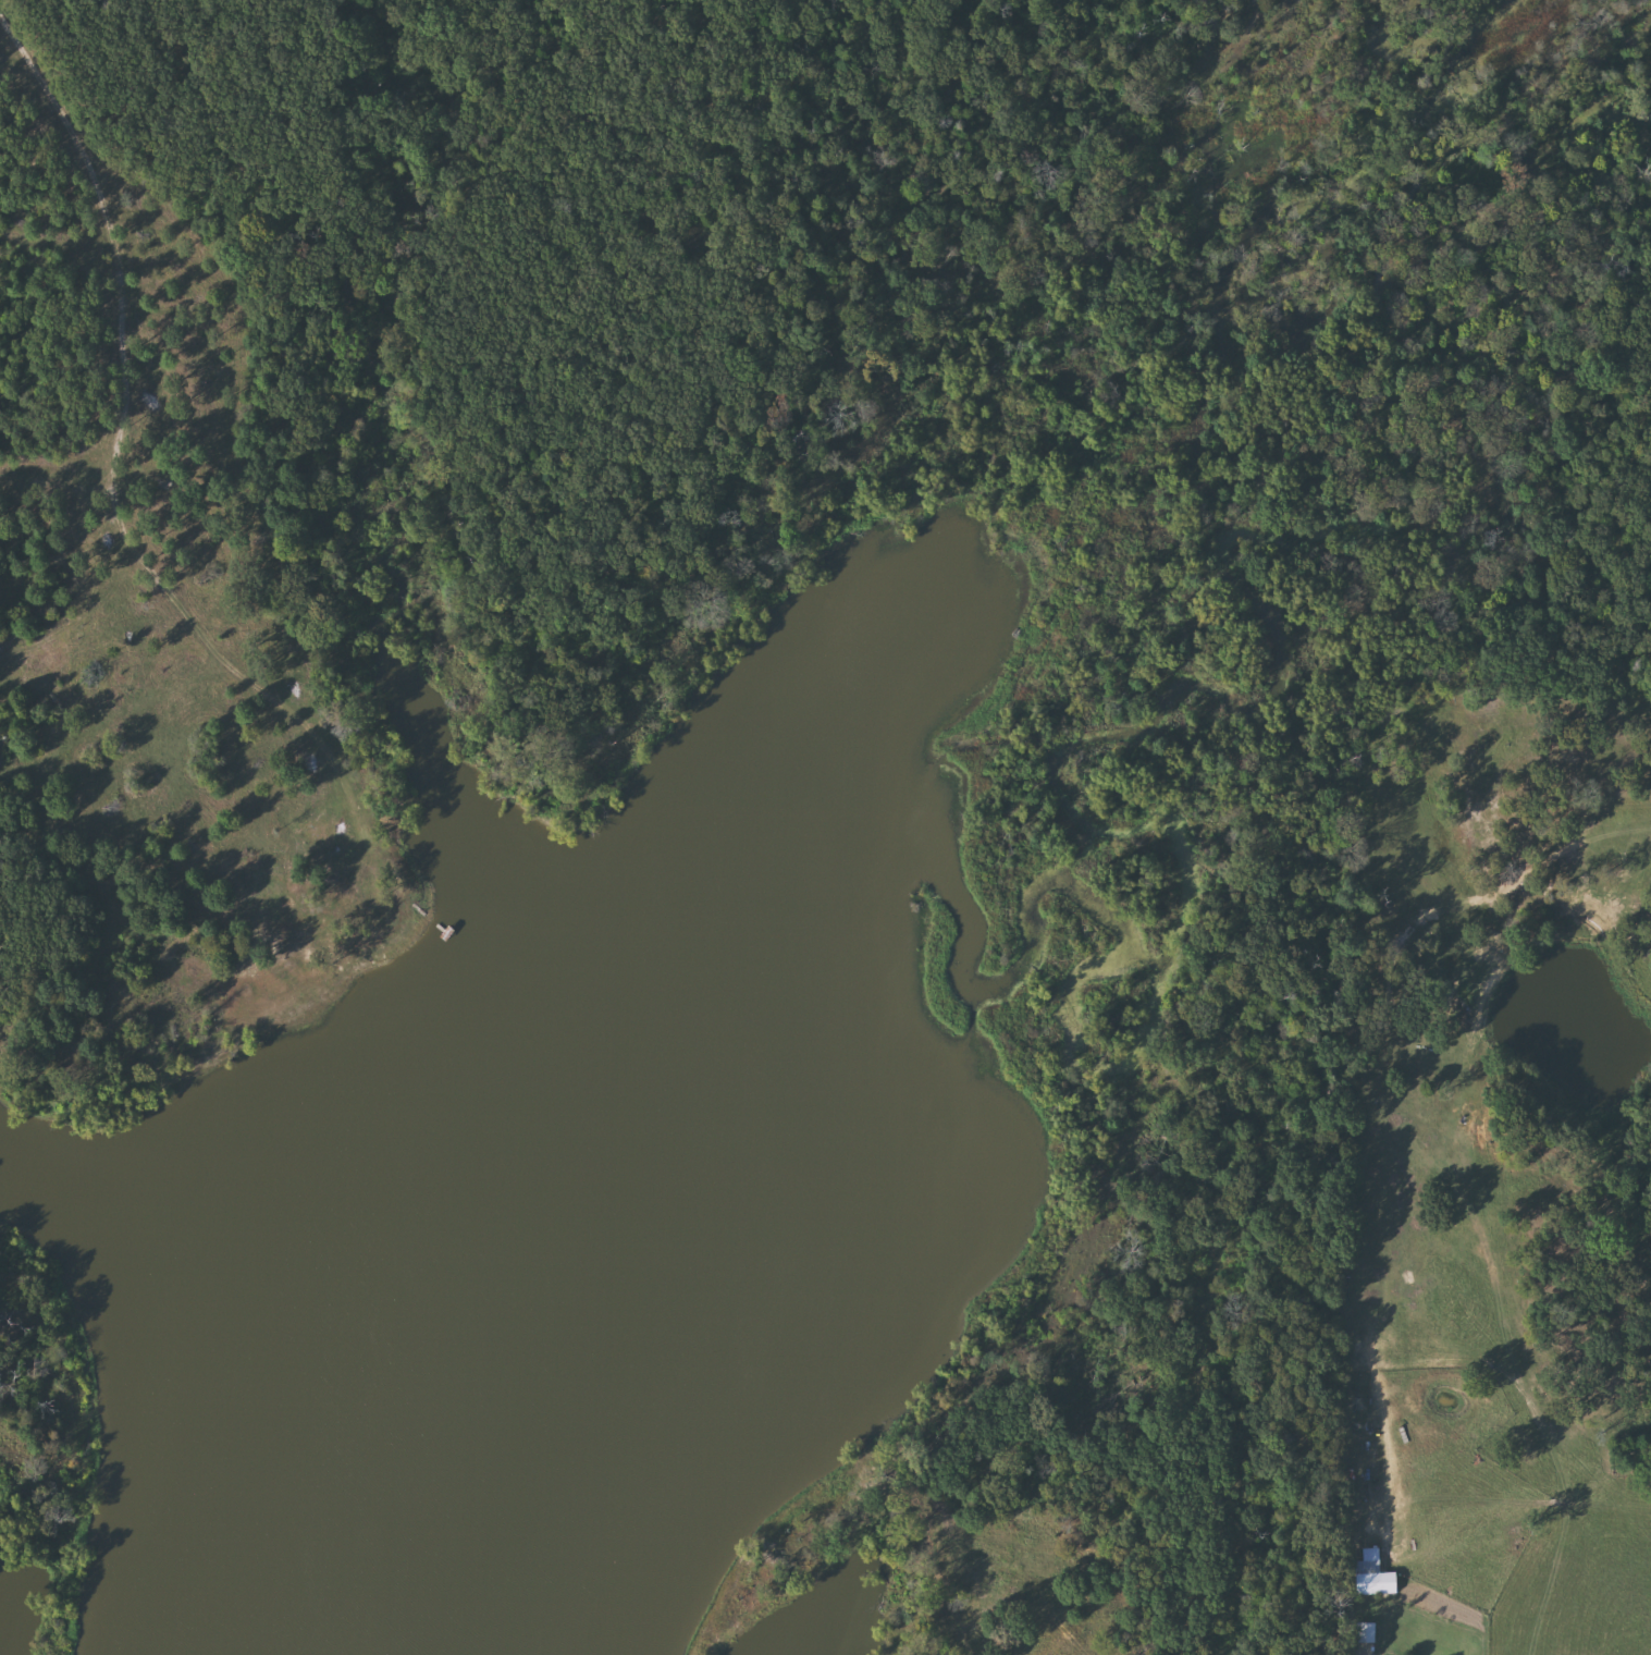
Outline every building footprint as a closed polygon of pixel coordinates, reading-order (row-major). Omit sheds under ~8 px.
[(1383,1559),(1383,1571),(1400,1571),(1400,1594),(1360,1594),(1360,1559),(1383,1559)] [(1378,1621),(1378,1642),(1360,1642),(1360,1621),(1378,1621)]
